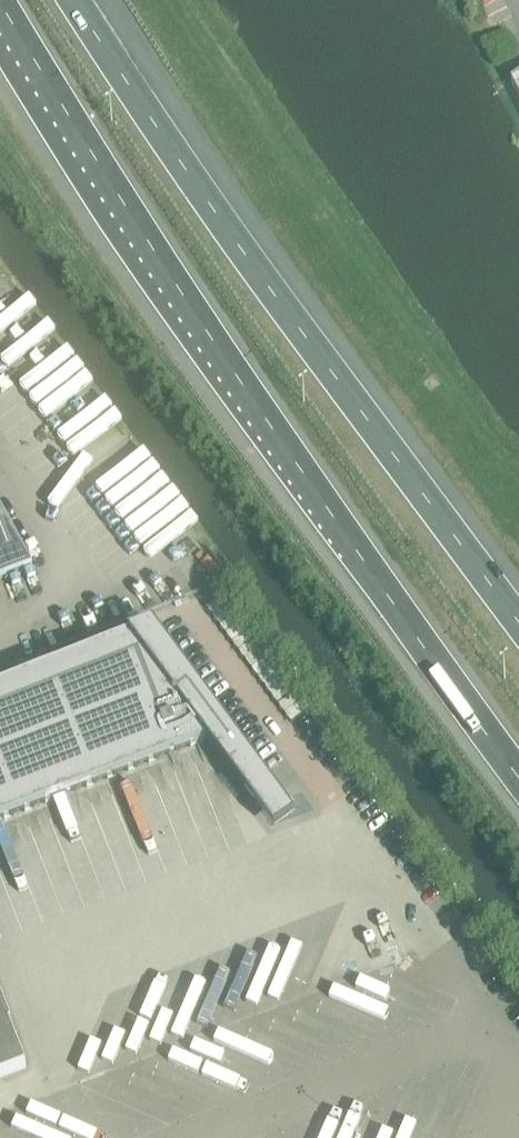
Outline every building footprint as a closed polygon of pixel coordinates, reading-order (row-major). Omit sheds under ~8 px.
[(15,575),(33,567),(0,506),(0,581),(15,575)] [(228,594),(207,609),(214,618),(235,602),(228,594)] [(235,602),(214,618),(220,627),(241,611),(235,602)] [(226,635),(248,620),(241,611),(220,627),(226,635)] [(248,620),(226,635),(233,644),(254,628),(248,620)] [(0,687),(0,822),(207,741),(255,806),(279,796),(153,626),(0,687)] [(233,644),(239,653),(260,637),(254,628),(233,644)] [(246,661),(267,646),(260,637),(239,653),(246,661)] [(280,663),(267,646),(246,661),(258,679),(280,663)] [(280,663),(258,679),(265,688),(286,672),(280,663)] [(271,696),(293,681),(286,672),(265,688),(271,696)] [(278,705),(299,689),(293,681),(271,696),(278,705)] [(300,691),(279,707),(285,715),(307,699),(300,691)] [(291,724),(313,708),(307,699),(285,715),(291,724)] [(28,1069),(11,1026),(12,1026),(0,995),(0,1079),(28,1069)]
